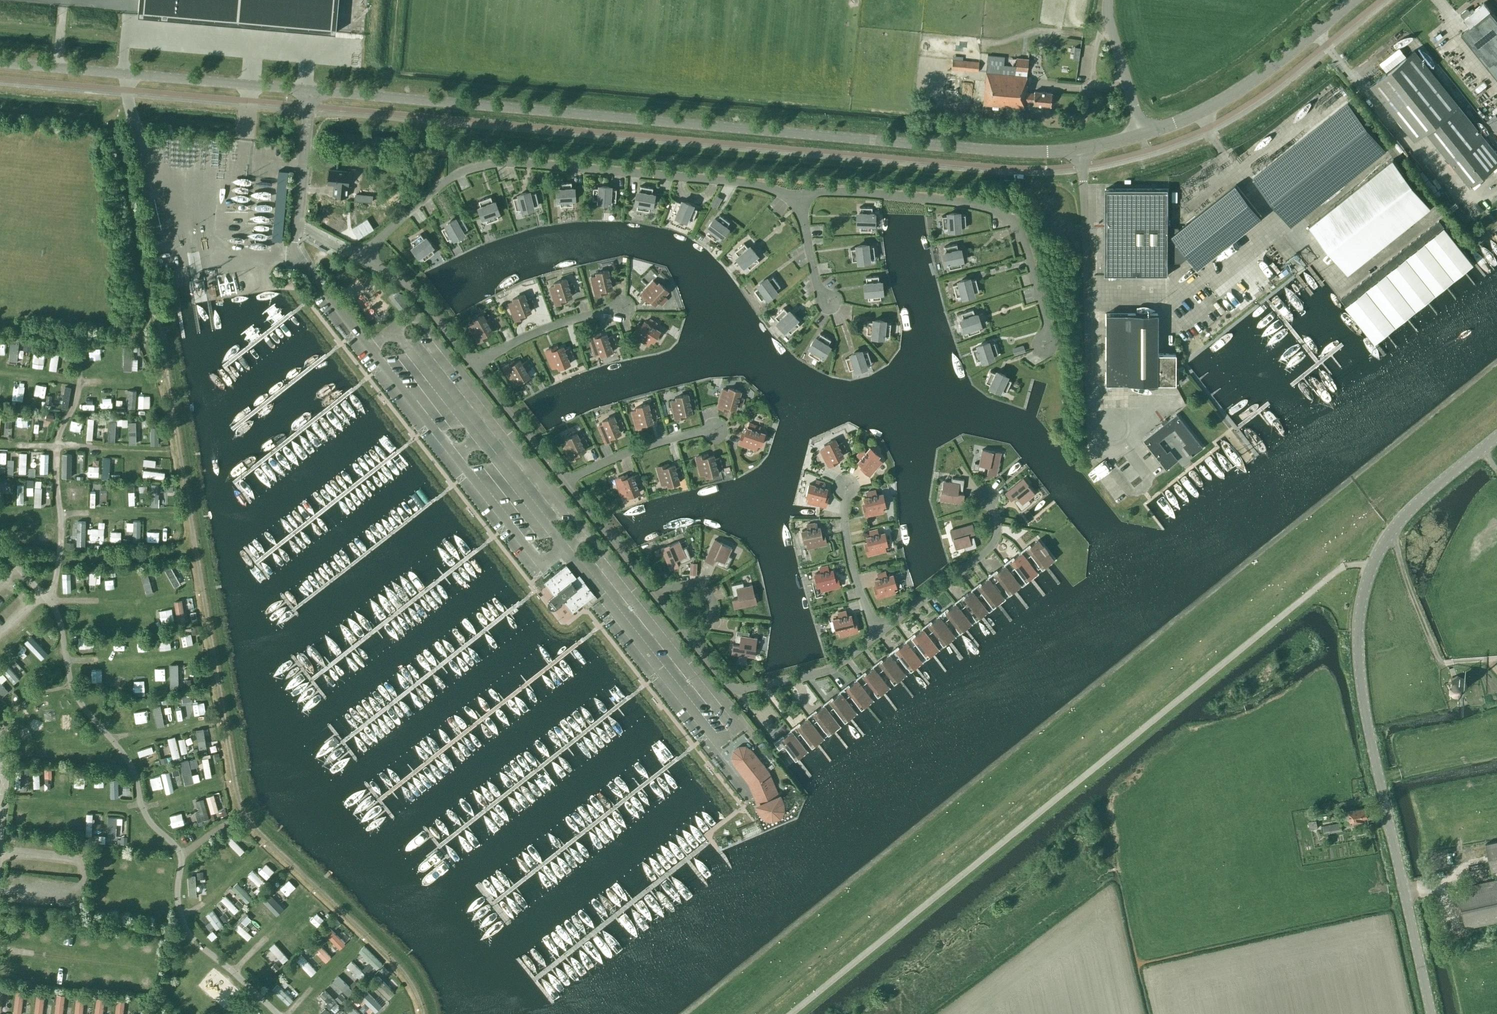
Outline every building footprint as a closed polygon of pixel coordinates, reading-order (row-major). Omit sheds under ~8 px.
[(138,11),(336,29),(338,0),(139,0),(138,11)] [(1496,76),(1496,18),(1484,1),(1464,18),(1470,26),(1462,33),(1496,76)] [(1415,49),(1370,85),(1415,140),(1427,131),(1471,185),(1496,165),(1496,152),(1415,49)] [(986,72),(983,104),(1024,108),(1025,101),(1033,101),(1033,103),(1050,105),(1051,92),(1034,91),(1034,92),(1026,92),(1027,84),(1025,84),(1026,76),(1027,71),(1029,59),(1017,58),(1015,75),(986,72)] [(978,71),(979,61),(952,59),(951,69),(978,71)] [(1291,224),(1386,149),(1348,102),(1253,177),(1291,224)] [(1487,120),(1496,132),(1496,113),(1487,120)] [(18,141),(19,127),(5,127),(4,141),(18,141)] [(1431,206),(1394,158),(1310,225),(1348,273),(1431,206)] [(347,196),(348,189),(347,189),(349,171),(329,169),(327,184),(336,184),(335,195),(347,196)] [(556,192),(556,194),(556,197),(557,200),(558,201),(559,201),(560,206),(572,205),(572,200),(573,200),(574,199),(575,196),(575,193),(574,191),(573,187),(571,187),(571,182),(558,182),(559,188),(557,188),(556,192)] [(1168,227),(1168,229),(1168,262),(1181,262),(1189,256),(1198,267),(1262,217),(1236,184),(1180,228),(1178,227),(1168,227)] [(593,187),(592,200),(597,200),(597,201),(598,202),(601,203),(604,204),(606,203),(609,203),(610,202),(610,201),(615,201),(616,189),(611,188),(611,187),(610,186),(607,185),(605,185),(602,185),(598,186),(598,187),(593,187)] [(635,196),(635,199),(635,202),(636,203),(637,203),(636,208),(649,211),(650,206),(651,206),(651,205),(653,202),(654,200),(654,197),(653,193),(652,193),(653,187),(640,185),(639,191),(638,190),(638,191),(636,194),(635,196)] [(1105,229),(1168,229),(1168,227),(1168,208),(1168,188),(1105,188),(1105,229)] [(518,196),(512,197),(516,210),(521,208),(521,210),(526,210),(528,210),(530,209),(533,207),(534,207),(533,205),(538,204),(535,192),(530,193),(530,192),(529,191),(526,191),(523,192),(521,192),(518,195),(517,195),(518,196)] [(722,198),(716,194),(711,205),(717,208),(722,198)] [(490,196),(478,200),(480,205),(479,206),(479,210),(480,213),(481,215),(483,217),(483,218),(485,218),(486,222),(498,218),(497,213),(498,213),(498,212),(498,208),(497,206),(496,204),(494,201),(493,200),(492,201),(490,196)] [(675,200),(670,212),(675,214),(675,215),(678,218),(680,219),(682,220),(686,220),(687,220),(687,219),(692,221),(697,209),(692,207),(693,206),(692,205),(690,203),(687,202),(685,201),(681,201),(680,202),(675,200)] [(856,215),(856,218),(856,220),(857,224),(858,224),(859,224),(859,230),(872,230),(872,225),(873,225),(873,224),(874,220),(875,218),(875,216),(874,212),(873,212),(872,212),(872,206),(859,206),(859,211),(858,211),(857,212),(856,215)] [(946,215),(941,215),(942,228),(947,228),(947,229),(948,229),(952,230),(954,230),(956,230),(960,228),(960,227),(966,227),(965,214),(959,214),(959,213),(955,212),(953,212),(950,212),(947,213),(946,214),(946,215)] [(708,229),(705,233),(715,240),(718,236),(720,237),(723,235),(725,233),(726,231),(727,227),(726,226),(729,222),(719,214),(716,218),(715,217),(715,218),(711,220),(710,222),(708,224),(707,227),(707,228),(708,229)] [(445,226),(441,228),(447,240),(452,237),(452,238),(453,238),(457,237),(459,236),(461,235),(463,233),(464,232),(463,231),(467,228),(461,217),(457,220),(456,218),(455,218),(452,219),(450,220),(448,221),(445,224),(445,225),(445,226)] [(1341,298),(1375,341),(1473,263),(1462,250),(1438,220),(1341,298)] [(1168,274),(1168,262),(1168,229),(1105,229),(1105,274),(1168,274)] [(420,233),(410,241),(413,245),(412,246),(414,250),(415,252),(416,254),(419,256),(420,256),(421,255),(424,260),(434,252),(431,248),(432,247),(432,246),(431,243),(430,241),(428,239),(425,237),(424,237),(420,233)] [(744,242),(734,251),(737,255),(736,255),(737,256),(738,260),(739,262),(741,263),(744,265),(745,266),(746,265),(749,269),(759,260),(756,256),(757,256),(756,255),(755,251),(754,250),(752,248),(749,246),(748,246),(747,246),(744,242)] [(944,252),(943,255),(943,258),(944,260),(946,263),(946,264),(948,263),(949,269),(961,266),(960,261),(962,261),(962,260),(962,256),(962,254),(961,252),(959,249),(959,248),(958,248),(957,243),(944,246),(945,251),(944,251),(944,252)] [(855,247),(850,248),(852,261),(857,260),(857,261),(858,262),(861,262),(864,262),(866,262),(869,260),(870,260),(870,258),(875,258),(873,245),(868,246),(868,244),(867,244),(863,244),(861,244),(859,244),(856,246),(855,246),(855,247)] [(1284,265),(1272,250),(1264,256),(1276,272),(1284,265)] [(596,275),(591,277),(595,294),(607,292),(606,289),(612,287),(611,283),(615,282),(614,275),(609,276),(608,270),(596,272),(596,275)] [(864,286),(864,288),(864,291),(865,294),(866,295),(867,295),(868,300),(880,298),(880,293),(881,293),(882,292),(882,289),(882,287),(882,284),(880,281),(880,280),(879,280),(878,275),(865,276),(866,282),(865,282),(864,282),(864,286)] [(757,287),(753,290),(761,300),(765,297),(766,298),(767,298),(770,297),(772,295),(774,294),(776,291),(776,290),(776,289),(780,286),(772,276),(768,279),(767,278),(763,279),(761,280),(759,282),(757,285),(757,287)] [(555,285),(550,287),(555,304),(567,300),(566,298),(571,296),(570,292),(575,290),(572,283),(568,284),(566,278),(554,282),(555,285)] [(958,283),(953,284),(956,297),(961,295),(961,297),(962,297),(966,297),(968,297),(970,296),(973,294),(974,293),(974,292),(979,291),(975,278),(970,280),(970,278),(969,278),(966,278),(963,278),(961,279),(958,281),(957,282),(958,283)] [(657,284),(652,280),(640,293),(649,302),(651,300),(655,304),(658,301),(662,304),(667,298),(663,295),(668,290),(659,282),(657,284)] [(514,301),(508,303),(515,320),(526,316),(525,313),(530,311),(529,307),(533,305),(531,298),(526,300),(524,294),(513,298),(514,301)] [(783,307),(774,316),(778,320),(777,321),(778,325),(780,327),(782,328),(785,330),(786,329),(790,333),(799,324),(796,321),(797,320),(796,319),(795,316),(794,314),(792,312),(788,310),(787,311),(783,307)] [(973,308),(961,312),(962,317),(961,318),(961,322),(961,325),(962,327),(964,330),(965,330),(966,330),(968,335),(980,331),(978,326),(980,325),(980,324),(980,321),(979,319),(978,317),(976,313),(974,313),(973,308)] [(1157,313),(1105,313),(1105,383),(1175,383),(1175,353),(1157,353),(1157,313)] [(469,326),(478,342),(488,336),(487,333),(492,330),(490,327),(494,324),(490,318),(486,320),(483,314),(472,321),(474,323),(469,326)] [(632,335),(647,344),(650,339),(653,341),(659,330),(654,327),(657,323),(650,319),(647,323),(644,321),(641,326),(638,324),(632,335)] [(867,321),(866,333),(871,334),(871,335),(872,336),(875,337),(877,337),(879,337),(883,337),(884,336),(884,335),(889,336),(890,323),(885,322),(885,321),(881,319),(879,319),(876,319),(873,320),(872,320),(872,321),(867,321)] [(347,334),(339,324),(336,327),(344,337),(347,334)] [(588,337),(594,354),(600,352),(601,355),(612,351),(610,345),(614,343),(612,336),(607,337),(606,334),(601,335),(600,333),(588,337)] [(810,349),(807,353),(818,360),(821,355),(822,356),(823,355),(825,353),(827,351),(828,349),(829,345),(828,344),(830,339),(820,333),(817,337),(816,337),(815,337),(812,340),(811,341),(810,344),(809,347),(809,348),(810,349)] [(977,347),(972,349),(976,361),(981,359),(981,360),(982,361),(986,361),(988,360),(990,359),(993,357),(994,356),(993,355),(998,354),(994,341),(989,343),(989,342),(988,342),(984,342),(982,342),(980,343),(977,345),(976,346),(977,347)] [(95,344),(84,361),(91,365),(102,349),(95,344)] [(1025,351),(1023,344),(1011,348),(1013,354),(1025,351)] [(133,346),(123,347),(124,370),(139,369),(138,357),(133,357),(133,346)] [(545,350),(552,367),(557,365),(559,367),(570,363),(567,357),(572,355),(569,348),(564,350),(563,346),(557,348),(556,346),(545,350)] [(122,347),(106,347),(107,360),(122,360),(122,347)] [(50,370),(58,371),(59,350),(51,350),(50,370)] [(850,356),(845,358),(849,370),(854,368),(854,369),(855,369),(859,369),(861,369),(863,368),(866,365),(866,364),(871,362),(867,350),(862,352),(862,351),(861,350),(857,351),(855,351),(853,352),(850,354),(849,355),(850,356)] [(513,360),(503,367),(512,382),(517,379),(519,382),(529,376),(526,370),(530,368),(526,361),(522,363),(520,360),(515,363),(513,360)] [(990,370),(984,382),(989,384),(989,385),(992,388),(994,389),(996,390),(1000,391),(1001,391),(1001,389),(1006,392),(1011,380),(1007,378),(1007,377),(1006,376),(1004,374),(1002,372),(1000,372),(996,371),(995,371),(995,372),(990,370)] [(18,390),(28,390),(28,380),(18,380),(18,390)] [(728,390),(722,389),(717,406),(723,408),(724,405),(735,408),(736,404),(741,406),(743,398),(738,397),(740,391),(729,387),(728,390)] [(676,399),(671,401),(674,418),(681,417),(680,414),(691,411),(691,407),(695,406),(693,399),(689,400),(688,394),(676,397),(676,399)] [(637,409),(631,411),(636,428),(642,427),(641,424),(652,421),(651,417),(656,416),(654,408),(649,410),(648,403),(636,407),(637,409)] [(1202,446),(1176,413),(1143,440),(1166,469),(1177,460),(1171,452),(1168,454),(1158,441),(1174,428),(1187,444),(1183,446),(1191,456),(1202,446)] [(46,435),(45,414),(39,414),(40,423),(34,424),(35,436),(46,435)] [(603,423),(598,425),(605,442),(611,440),(609,437),(620,432),(619,429),(623,427),(620,420),(616,421),(613,416),(602,420),(603,423)] [(108,441),(117,441),(118,420),(109,420),(108,441)] [(137,445),(137,429),(140,429),(140,420),(129,420),(130,445),(137,445)] [(75,435),(85,436),(86,422),(76,422),(75,435)] [(743,438),(740,438),(738,443),(755,449),(757,443),(760,444),(764,433),(758,431),(759,426),(752,424),(751,428),(747,427),(743,438)] [(159,445),(159,425),(151,425),(150,444),(159,445)] [(456,440),(448,430),(445,433),(453,442),(456,440)] [(567,441),(562,444),(570,460),(575,457),(574,455),(585,449),(583,446),(587,444),(584,437),(580,439),(577,433),(566,439),(567,441)] [(820,449),(828,466),(833,463),(832,460),(843,455),(841,451),(846,449),(842,442),(838,445),(835,439),(824,444),(825,447),(820,449)] [(860,458),(858,461),(867,469),(865,471),(870,475),(881,461),(877,457),(879,455),(869,447),(865,452),(862,449),(857,455),(860,458)] [(991,451),(982,449),(979,464),(974,463),(973,468),(984,470),(985,466),(988,466),(987,473),(996,475),(1000,452),(992,450),(991,451)] [(20,452),(19,474),(27,474),(27,452),(20,452)] [(41,453),(41,474),(48,474),(49,453),(41,453)] [(721,465),(719,458),(714,459),(713,455),(702,458),(701,455),(695,457),(700,474),(705,473),(706,476),(718,472),(716,466),(721,465)] [(85,456),(84,478),(92,478),(93,456),(85,456)] [(103,457),(102,477),(109,477),(110,457),(103,457)] [(80,461),(70,461),(70,469),(80,469),(80,461)] [(675,468),(674,464),(663,468),(662,465),(656,467),(661,484),(667,482),(667,485),(679,482),(677,476),(682,474),(680,467),(675,468)] [(152,477),(164,479),(165,472),(153,470),(152,477)] [(626,474),(615,478),(616,482),(618,486),(620,493),(621,495),(627,493),(628,496),(639,492),(636,484),(641,482),(638,474),(633,475),(627,477),(626,474)] [(941,490),(940,499),(963,502),(964,493),(957,493),(958,490),(962,490),(964,479),(952,477),(951,482),(943,481),(942,490),(941,490)] [(1029,485),(1023,478),(1005,493),(1011,500),(1016,495),(1018,498),(1014,501),(1021,510),(1031,502),(1027,498),(1034,492),(1028,486),(1029,485)] [(66,502),(74,501),(73,480),(65,480),(66,502)] [(827,488),(823,487),(824,482),(816,480),(815,485),(809,483),(806,495),(809,496),(808,501),(825,506),(827,500),(824,499),(827,488)] [(16,507),(24,507),(25,484),(16,483),(16,507)] [(35,486),(34,505),(42,505),(43,487),(35,486)] [(868,496),(864,497),(867,509),(864,509),(865,515),(883,511),(882,506),(885,505),(882,493),(876,494),(875,490),(867,491),(868,496)] [(99,506),(99,495),(90,495),(90,505),(99,506)] [(150,507),(159,507),(159,496),(150,496),(150,507)] [(113,517),(112,539),(121,539),(122,518),(113,517)] [(163,537),(163,518),(150,518),(150,537),(163,537)] [(819,527),(815,527),(814,523),(807,524),(808,529),(802,530),(804,542),(807,541),(808,547),(826,544),(825,538),(822,538),(819,527)] [(972,524),(950,530),(952,539),(953,539),(955,548),(963,546),(965,550),(977,547),(973,536),(969,537),(968,534),(974,533),(972,524)] [(91,541),(103,541),(102,529),(91,530),(91,541)] [(870,535),(866,536),(869,548),(866,548),(868,554),(885,550),(884,544),(887,544),(884,532),(878,533),(877,529),(869,531),(870,535)] [(723,542),(714,539),(705,560),(713,563),(716,558),(718,559),(716,563),(727,568),(732,557),(728,555),(731,547),(722,543),(723,542)] [(1042,566),(1053,558),(1038,539),(1028,547),(1042,566)] [(543,551),(535,540),(532,542),(540,553),(543,551)] [(669,544),(661,548),(670,569),(679,565),(676,559),(679,558),(681,562),(691,558),(686,546),(682,548),(679,541),(670,545),(669,544)] [(1020,551),(1021,552),(1011,560),(1026,579),(1036,571),(1020,551)] [(1004,563),(1003,564),(1004,565),(995,573),(1009,592),(1020,584),(1004,563)] [(174,584),(181,581),(171,564),(165,568),(174,584)] [(566,564),(544,582),(553,594),(549,597),(549,598),(548,599),(547,601),(547,602),(547,603),(548,604),(548,605),(549,606),(550,607),(551,607),(553,608),(554,607),(555,607),(556,606),(558,605),(557,603),(559,602),(562,599),(572,612),(594,594),(584,581),(577,587),(571,581),(576,577),(566,564)] [(832,569),(828,570),(827,565),(819,567),(821,572),(814,573),(817,585),(820,584),(822,590),(839,586),(838,580),(835,581),(832,569)] [(879,578),(875,579),(878,590),(875,591),(877,597),(894,592),(893,587),(896,586),(892,574),(886,576),(885,571),(877,573),(879,578)] [(87,583),(97,583),(97,572),(87,572),(87,583)] [(987,576),(988,578),(978,585),(993,604),(1003,597),(987,576)] [(734,607),(757,603),(755,594),(754,594),(752,584),(744,586),(743,582),(731,584),(733,595),(738,594),(738,597),(732,599),(734,607)] [(970,589),(971,591),(962,598),(977,617),(987,609),(971,589),(970,589)] [(183,597),(174,598),(175,612),(183,612),(183,597)] [(954,602),(955,603),(945,611),(960,630),(970,622),(954,601),(954,602)] [(97,618),(97,608),(87,608),(87,618),(97,618)] [(845,611),(838,612),(839,617),(833,619),(836,630),(839,630),(840,635),(858,631),(855,619),(852,620),(850,614),(846,615),(845,611)] [(938,614),(937,615),(939,616),(929,624),(944,643),(954,635),(938,614)] [(921,627),(922,629),(913,636),(927,655),(937,648),(921,627)] [(733,644),(731,653),(754,656),(756,647),(755,647),(756,637),(748,636),(748,632),(737,630),(736,634),(735,641),(740,642),(739,645),(733,644)] [(170,635),(159,635),(159,648),(171,647),(170,635)] [(92,636),(79,636),(79,649),(92,649),(92,636)] [(36,638),(30,642),(40,656),(46,652),(36,638)] [(138,640),(139,654),(150,653),(150,639),(138,640)] [(904,640),(906,642),(896,649),(911,668),(921,660),(905,640),(904,640)] [(888,653),(889,654),(880,662),(894,681),(904,673),(889,652),(888,653)] [(179,679),(178,661),(170,661),(171,679),(179,679)] [(872,666),(873,667),(863,674),(878,693),(888,686),(872,665),(872,666)] [(9,666),(4,669),(14,683),(19,680),(9,666)] [(1,695),(9,688),(2,681),(7,677),(0,668),(0,693),(1,695)] [(166,685),(165,674),(155,675),(155,686),(166,685)] [(1463,691),(1466,685),(1463,679),(1457,676),(1451,678),(1448,684),(1450,691),(1456,694),(1463,691)] [(872,698),(856,678),(855,678),(856,680),(847,687),(861,706),(872,698)] [(191,691),(194,713),(201,712),(198,690),(191,691)] [(839,691),(840,692),(830,700),(845,719),(855,711),(839,691)] [(160,697),(160,702),(153,703),(155,725),(165,723),(163,710),(170,709),(168,696),(160,697)] [(142,724),(143,703),(132,703),(131,724),(142,724)] [(822,704),(823,705),(814,713),(829,732),(839,724),(823,703),(822,704)] [(111,727),(118,727),(119,705),(111,705),(111,727)] [(806,716),(807,718),(797,725),(812,744),(822,737),(806,716)] [(206,726),(198,727),(199,749),(207,749),(206,726)] [(784,736),(781,738),(785,744),(796,757),(806,749),(790,729),(789,729),(791,731),(784,736)] [(173,757),(180,755),(175,734),(167,736),(173,757)] [(185,735),(178,737),(181,753),(189,751),(185,735)] [(152,744),(138,749),(141,757),(155,752),(152,744)] [(732,757),(734,763),(749,782),(761,810),(765,815),(772,816),(778,813),(781,808),(781,801),(771,779),(776,777),(773,769),(768,772),(767,771),(751,750),(745,746),(739,747),(734,751),(732,757)] [(180,769),(168,770),(169,784),(181,783),(180,769)] [(194,780),(200,778),(198,771),(192,772),(194,780)] [(149,789),(159,786),(156,775),(146,779),(149,789)] [(95,776),(95,788),(105,788),(105,776),(95,776)] [(207,794),(210,812),(218,810),(215,792),(207,794)] [(200,814),(207,812),(203,796),(196,798),(200,814)] [(183,804),(177,805),(180,824),(186,823),(183,804)] [(1362,818),(1368,816),(1366,807),(1348,811),(1343,812),(1345,824),(1351,823),(1362,821),(1362,818)] [(122,835),(122,816),(108,816),(107,835),(122,835)] [(82,831),(82,820),(72,820),(71,830),(82,831)] [(1309,824),(1310,830),(1318,828),(1316,820),(1308,822),(1309,824)] [(1330,832),(1342,830),(1340,824),(1329,826),(1330,832)] [(239,855),(245,849),(231,834),(225,839),(239,855)] [(1486,843),(1492,870),(1496,869),(1496,840),(1486,843)] [(221,863),(231,855),(224,847),(215,854),(221,863)] [(260,858),(277,873),(283,866),(266,852),(260,858)] [(209,873),(217,866),(210,857),(202,864),(209,873)] [(113,871),(115,859),(103,858),(102,870),(113,871)] [(259,886),(265,880),(253,869),(247,875),(259,886)] [(288,870),(274,884),(291,901),(298,893),(287,883),(294,876),(288,870)] [(1496,921),(1496,879),(1457,888),(1466,928),(1496,921)] [(249,892),(238,880),(231,886),(243,898),(249,892)] [(269,891),(274,895),(278,890),(273,886),(269,891)] [(234,912),(239,907),(225,894),(220,899),(234,912)] [(276,915),(282,910),(268,894),(262,899),(276,915)] [(260,897),(254,906),(259,909),(264,901),(260,897)] [(315,898),(309,905),(320,916),(327,909),(315,898)] [(254,907),(241,919),(245,923),(252,917),(262,928),(268,923),(254,907)] [(217,926),(223,919),(211,908),(205,914),(217,926)] [(298,920),(307,930),(313,924),(304,914),(298,920)] [(336,928),(342,924),(338,919),(332,923),(336,928)] [(234,929),(248,940),(253,934),(238,923),(234,929)] [(339,949),(346,943),(330,926),(324,933),(339,949)] [(290,929),(284,933),(297,947),(303,943),(290,929)] [(299,937),(303,941),(308,935),(304,931),(299,937)] [(132,950),(132,939),(121,939),(121,950),(132,950)] [(226,942),(222,949),(238,958),(242,952),(226,942)] [(269,948),(282,963),(288,957),(275,942),(269,948)] [(326,963),(332,957),(318,943),(312,949),(326,963)] [(310,957),(314,953),(310,948),(305,951),(310,957)] [(303,955),(296,961),(311,976),(317,971),(303,955)] [(262,957),(258,961),(268,973),(272,969),(262,957)] [(345,967),(356,977),(362,971),(352,961),(345,967)] [(13,972),(13,964),(4,963),(3,972),(13,972)] [(332,981),(343,993),(350,987),(339,974),(332,981)] [(358,1007),(363,1001),(375,1012),(382,1005),(364,988),(352,1001),(358,1007)] [(337,1002),(324,990),(320,994),(332,1007),(337,1002)] [(13,1013),(21,1013),(23,991),(16,991),(13,1013)] [(34,1013),(42,1013),(44,994),(37,993),(34,1013)] [(341,1004),(345,1000),(340,994),(335,998),(341,1004)] [(54,1013),(62,1013),(64,996),(57,995),(54,1013)] [(74,1013),(81,1013),(83,997),(76,996),(74,1013)] [(95,1013),(102,1013),(104,1000),(97,999),(95,1013)] [(115,1013),(122,1013),(124,1002),(117,1001),(115,1013)] [(309,1013),(321,1013),(311,1003),(304,1009),(309,1013)] [(348,1013),(362,1013),(351,1003),(344,1010),(348,1013)]
